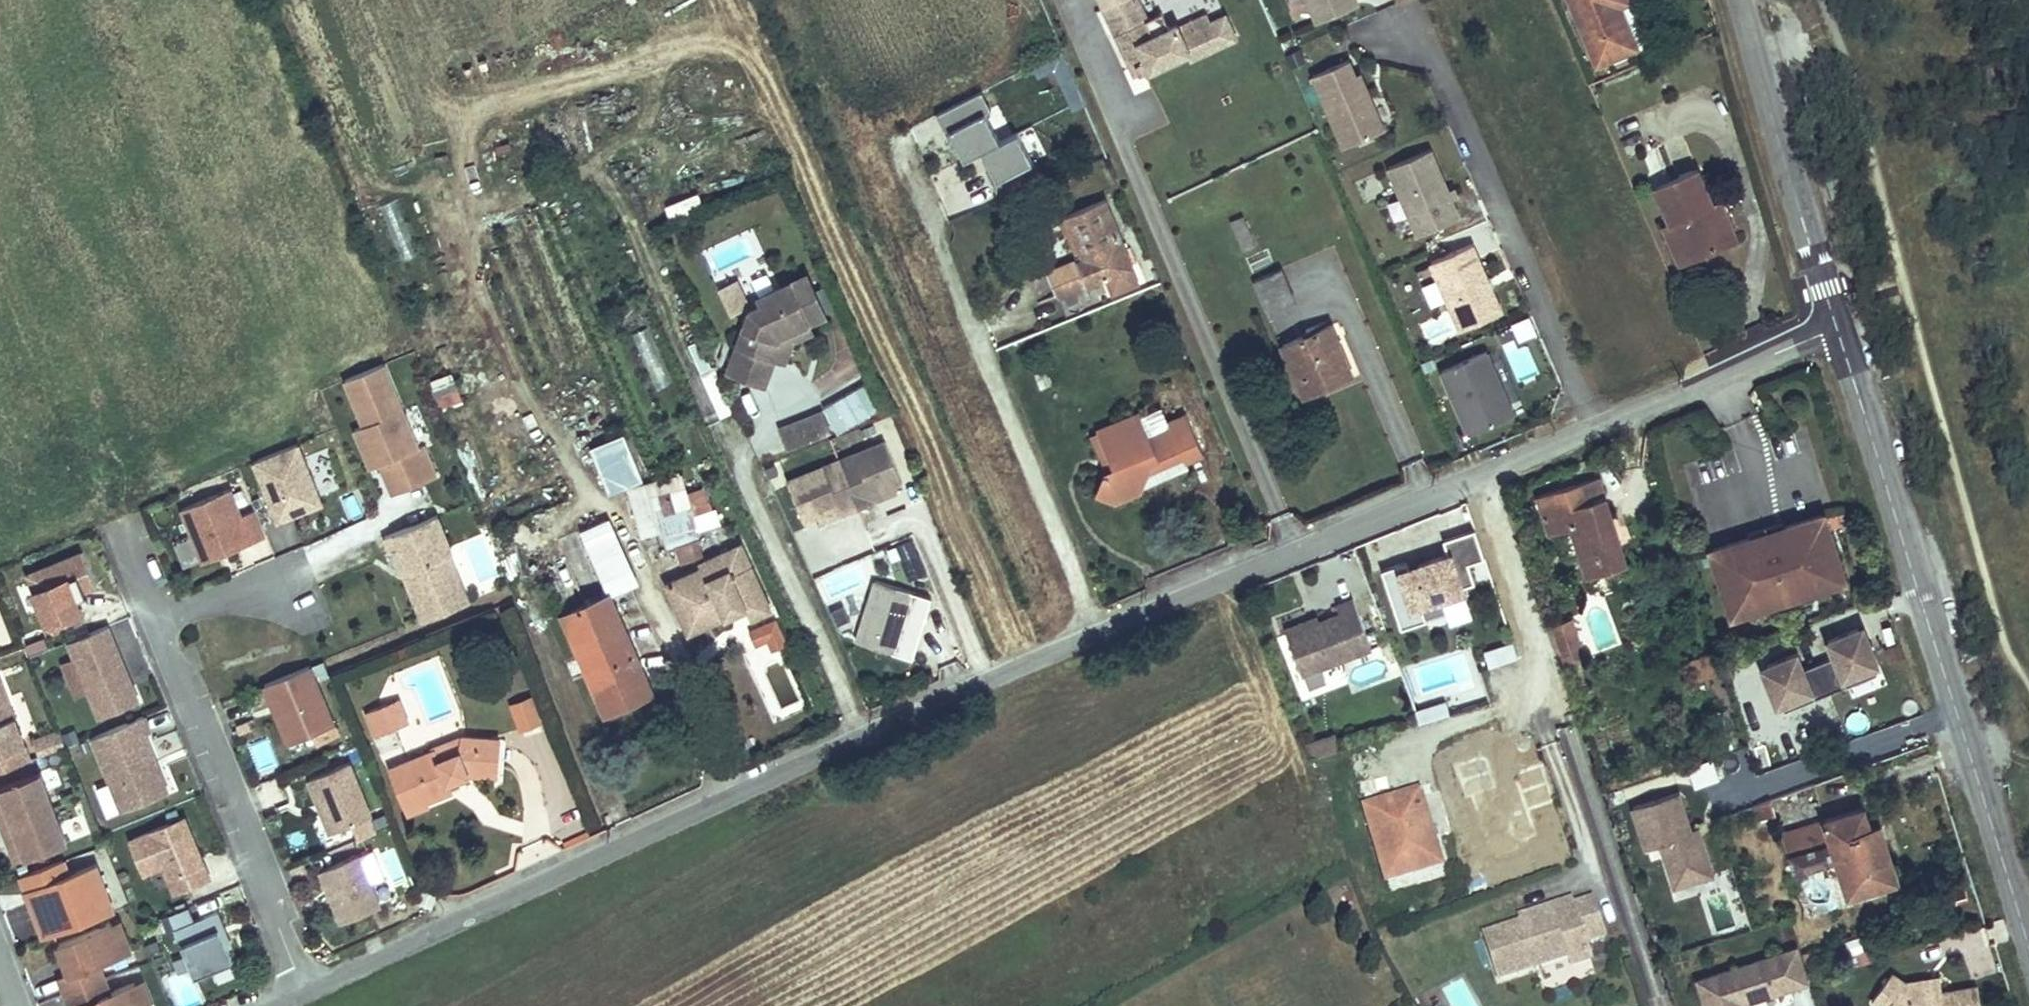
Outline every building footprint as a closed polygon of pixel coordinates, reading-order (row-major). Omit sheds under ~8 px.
[(1128,67),(1134,64),(1139,74),(1146,70),(1148,73),(1187,55),(1189,61),(1237,39),(1225,12),(1209,19),(1205,12),(1178,24),(1176,21),(1167,25),(1161,12),(1148,18),(1140,0),(1096,0),(1128,67)] [(1357,0),(1304,0),(1314,23),(1359,4),(1357,0)] [(1600,70),(1642,53),(1625,13),(1635,8),(1632,0),(1571,0),(1600,70)] [(1300,49),(1286,55),(1292,68),(1305,62),(1300,49)] [(1385,129),(1360,72),(1355,74),(1349,60),(1310,77),(1341,147),(1385,129)] [(1134,64),(1128,67),(1132,77),(1139,74),(1134,64)] [(979,152),(994,181),(991,183),(1000,200),(1042,182),(1017,133),(998,142),(984,113),(991,110),(981,91),(935,114),(945,133),(947,132),(961,161),(979,152)] [(1448,189),(1430,149),(1389,167),(1418,234),(1460,216),(1452,198),(1448,189)] [(1675,228),(1692,268),(1732,251),(1715,212),(1718,211),(1704,178),(1661,196),(1675,228)] [(1457,195),(1454,187),(1448,189),(1452,198),(1457,195)] [(698,192),(666,203),(670,216),(702,205),(698,192)] [(1104,280),(1132,268),(1104,199),(1058,218),(1074,258),(1046,269),(1058,298),(1104,280)] [(1715,212),(1732,251),(1740,247),(1724,209),(1718,211),(1715,212)] [(1255,246),(1242,216),(1229,221),(1242,252),(1255,246)] [(1668,231),(1685,271),(1692,268),(1675,228),(1668,231)] [(1502,311),(1473,243),(1431,262),(1460,329),(1502,311)] [(1132,268),(1104,280),(1111,297),(1139,285),(1132,268)] [(1295,300),(1282,269),(1252,281),(1266,313),(1295,300)] [(720,287),(731,312),(752,303),(741,278),(720,287)] [(731,372),(766,386),(778,358),(772,355),(779,338),(813,324),(825,318),(809,280),(765,298),(768,305),(757,310),(731,372)] [(1278,344),(1301,401),(1327,390),(1324,383),(1352,371),(1331,322),(1278,344)] [(816,331),(813,324),(779,338),(772,355),(778,358),(786,361),(795,339),(816,331)] [(838,391),(855,361),(827,346),(810,376),(838,391)] [(1514,413),(1487,351),(1441,371),(1469,433),(1514,413)] [(718,362),(702,367),(717,416),(733,411),(718,362)] [(380,463),(393,495),(437,476),(424,445),(418,447),(383,364),(345,379),(364,424),(355,428),(371,467),(380,463)] [(1324,383),(1327,390),(1355,379),(1352,371),(1324,383)] [(463,400),(452,373),(428,383),(439,410),(463,400)] [(869,384),(824,410),(840,437),(885,411),(869,384)] [(824,410),(779,427),(788,450),(833,434),(824,410)] [(1137,413),(1095,431),(1111,469),(1107,478),(1102,475),(1094,495),(1113,505),(1140,494),(1147,471),(1150,462),(1178,451),(1181,458),(1183,463),(1196,457),(1180,419),(1167,424),(1170,431),(1148,440),(1137,413)] [(1180,419),(1196,457),(1202,455),(1186,417),(1180,419)] [(627,434),(592,449),(611,496),(629,489),(647,481),(627,434)] [(820,516),(841,507),(844,514),(877,500),(874,493),(896,484),(904,481),(887,441),(790,481),(807,521),(820,516)] [(322,503),(298,443),(254,460),(278,520),(322,503)] [(1150,462),(1147,471),(1181,458),(1178,451),(1150,462)] [(322,491),(339,486),(334,467),(316,471),(322,491)] [(1603,497),(1595,468),(1569,475),(1578,504),(1603,497)] [(682,473),(629,489),(644,539),(664,533),(669,548),(702,538),(694,513),(688,492),(682,473)] [(1578,504),(1569,475),(1531,486),(1540,516),(1564,508),(1573,537),(1584,577),(1623,565),(1608,546),(1606,537),(1614,535),(1603,497),(1578,504)] [(896,484),(874,493),(877,500),(899,491),(896,484)] [(710,486),(688,492),(694,513),(716,507),(710,486)] [(182,508),(203,560),(267,534),(256,508),(241,514),(230,488),(182,508)] [(844,514),(841,507),(820,516),(823,522),(844,514)] [(1564,508),(1540,516),(1548,544),(1573,537),(1564,508)] [(861,511),(823,527),(829,543),(812,550),(820,571),(877,547),(861,511)] [(1712,548),(1733,615),(1779,600),(1776,592),(1798,586),(1800,594),(1829,584),(1846,579),(1825,512),(1785,525),(1788,535),(1766,542),(1765,538),(1754,541),(1752,535),(1712,548)] [(395,549),(424,619),(469,601),(450,554),(453,553),(437,515),(385,536),(391,551),(395,549)] [(636,572),(614,518),(582,531),(605,585),(636,572)] [(1788,535),(1785,525),(1752,535),(1754,541),(1765,538),(1766,542),(1788,535)] [(1450,552),(1419,562),(1421,566),(1411,569),(1408,559),(1383,567),(1402,626),(1427,617),(1423,607),(1466,593),(1463,584),(1476,580),(1469,561),(1486,555),(1476,527),(1445,537),(1450,552)] [(1616,544),(1614,535),(1606,537),(1608,546),(1616,544)] [(920,553),(918,553),(912,538),(896,545),(902,560),(901,560),(909,580),(928,572),(920,553)] [(771,610),(743,545),(718,555),(725,572),(711,578),(706,566),(705,567),(668,583),(679,609),(698,601),(708,623),(728,615),(724,607),(743,599),(746,607),(751,619),(771,610)] [(83,551),(28,574),(51,629),(85,616),(76,593),(97,585),(83,551)] [(725,572),(718,555),(703,562),(705,567),(706,566),(711,578),(725,572)] [(932,597),(874,579),(855,640),(913,658),(932,597)] [(1779,600),(1800,594),(1798,586),(1776,592),(1779,600)] [(1466,593),(1423,607),(1427,617),(1470,603),(1466,593)] [(615,597),(564,620),(582,662),(589,659),(608,701),(652,682),(615,597)] [(724,607),(728,615),(746,607),(743,599),(724,607)] [(1372,647),(1353,599),(1338,605),(1341,613),(1320,621),(1287,633),(1302,673),(1372,647)] [(708,623),(698,601),(679,609),(689,632),(708,623)] [(1318,616),(1285,628),(1287,633),(1320,621),(1318,616)] [(776,618),(761,625),(768,640),(783,634),(776,618)] [(1552,624),(1564,662),(1583,656),(1571,618),(1552,624)] [(139,700),(108,625),(69,641),(100,716),(139,700)] [(756,645),(768,640),(761,625),(749,630),(756,645)] [(1773,678),(1783,703),(1818,689),(1821,696),(1853,683),(1850,676),(1885,662),(1874,637),(1869,639),(1863,626),(1833,638),(1840,654),(1809,666),(1803,651),(1773,663),(1779,676),(1773,678)] [(787,644),(783,634),(768,640),(772,651),(787,644)] [(1518,655),(1514,641),(1485,650),(1490,664),(1518,655)] [(1721,660),(1718,649),(1700,655),(1707,676),(1724,671),(1721,660)] [(1700,655),(1686,659),(1694,681),(1707,676),(1700,655)] [(582,662),(607,719),(658,696),(652,682),(608,701),(589,659),(582,662)] [(265,684),(289,743),(334,724),(310,665),(265,684)] [(12,722),(0,690),(0,726),(12,722)] [(533,695),(509,703),(519,731),(543,722),(533,695)] [(382,705),(392,729),(410,721),(400,698),(382,705)] [(1423,721),(1452,712),(1448,700),(1419,710),(1423,721)] [(392,729),(382,705),(365,712),(375,736),(392,729)] [(151,731),(145,716),(92,737),(122,810),(166,793),(153,763),(157,761),(145,733),(151,731)] [(5,745),(0,731),(0,774),(28,764),(19,740),(5,745)] [(431,748),(388,766),(408,816),(430,807),(428,802),(454,791),(451,783),(468,776),(498,778),(502,736),(462,734),(430,746),(431,748)] [(1340,748),(1335,734),(1307,744),(1312,757),(1340,748)] [(40,759),(61,752),(54,736),(34,743),(40,759)] [(306,779),(328,833),(352,823),(358,838),(377,830),(371,816),(373,815),(351,761),(306,779)] [(67,846),(40,776),(0,791),(0,825),(15,865),(67,846)] [(1690,829),(1678,792),(1633,806),(1647,848),(1661,844),(1675,886),(1713,874),(1702,841),(1695,843),(1690,829)] [(1420,793),(1366,809),(1388,882),(1442,866),(1420,793)] [(1777,824),(1769,799),(1753,804),(1761,829),(1777,824)] [(1862,808),(1781,834),(1764,839),(1777,879),(1837,860),(1848,895),(1886,883),(1868,828),(1862,808)] [(212,878),(186,816),(130,840),(144,874),(164,865),(176,893),(212,878)] [(1877,825),(1868,828),(1886,883),(1895,880),(1877,825)] [(1697,827),(1690,829),(1695,843),(1702,841),(1697,827)] [(321,869),(343,921),(381,905),(360,854),(321,869)] [(43,940),(113,914),(95,867),(67,878),(62,864),(20,880),(43,940)] [(1571,901),(1521,916),(1524,923),(1574,909),(1571,901)] [(1574,909),(1524,923),(1486,935),(1499,980),(1570,959),(1572,965),(1589,960),(1584,942),(1603,936),(1593,903),(1574,909)] [(169,931),(177,928),(196,974),(233,959),(220,928),(225,926),(218,910),(195,919),(189,906),(163,917),(169,931)] [(118,924),(111,927),(123,958),(130,956),(118,924)] [(134,986),(109,996),(98,968),(123,958),(111,927),(57,947),(63,962),(69,960),(74,973),(68,976),(58,980),(68,1005),(141,1005),(134,986)] [(1811,983),(1801,953),(1799,947),(1779,954),(1698,981),(1706,1005),(1744,1005),(1742,1000),(1750,997),(1752,1003),(1791,990),(1811,983)] [(69,960),(63,962),(68,976),(74,973),(69,960)] [(1927,978),(1908,981),(1894,972),(1875,1000),(1883,1005),(1983,1005),(1980,986),(1944,991),(1927,978)] [(1944,991),(1942,976),(1927,978),(1944,991)] [(134,986),(141,1005),(149,1005),(141,984),(134,986)] [(1742,1000),(1744,1005),(1752,1003),(1750,997),(1742,1000)]
